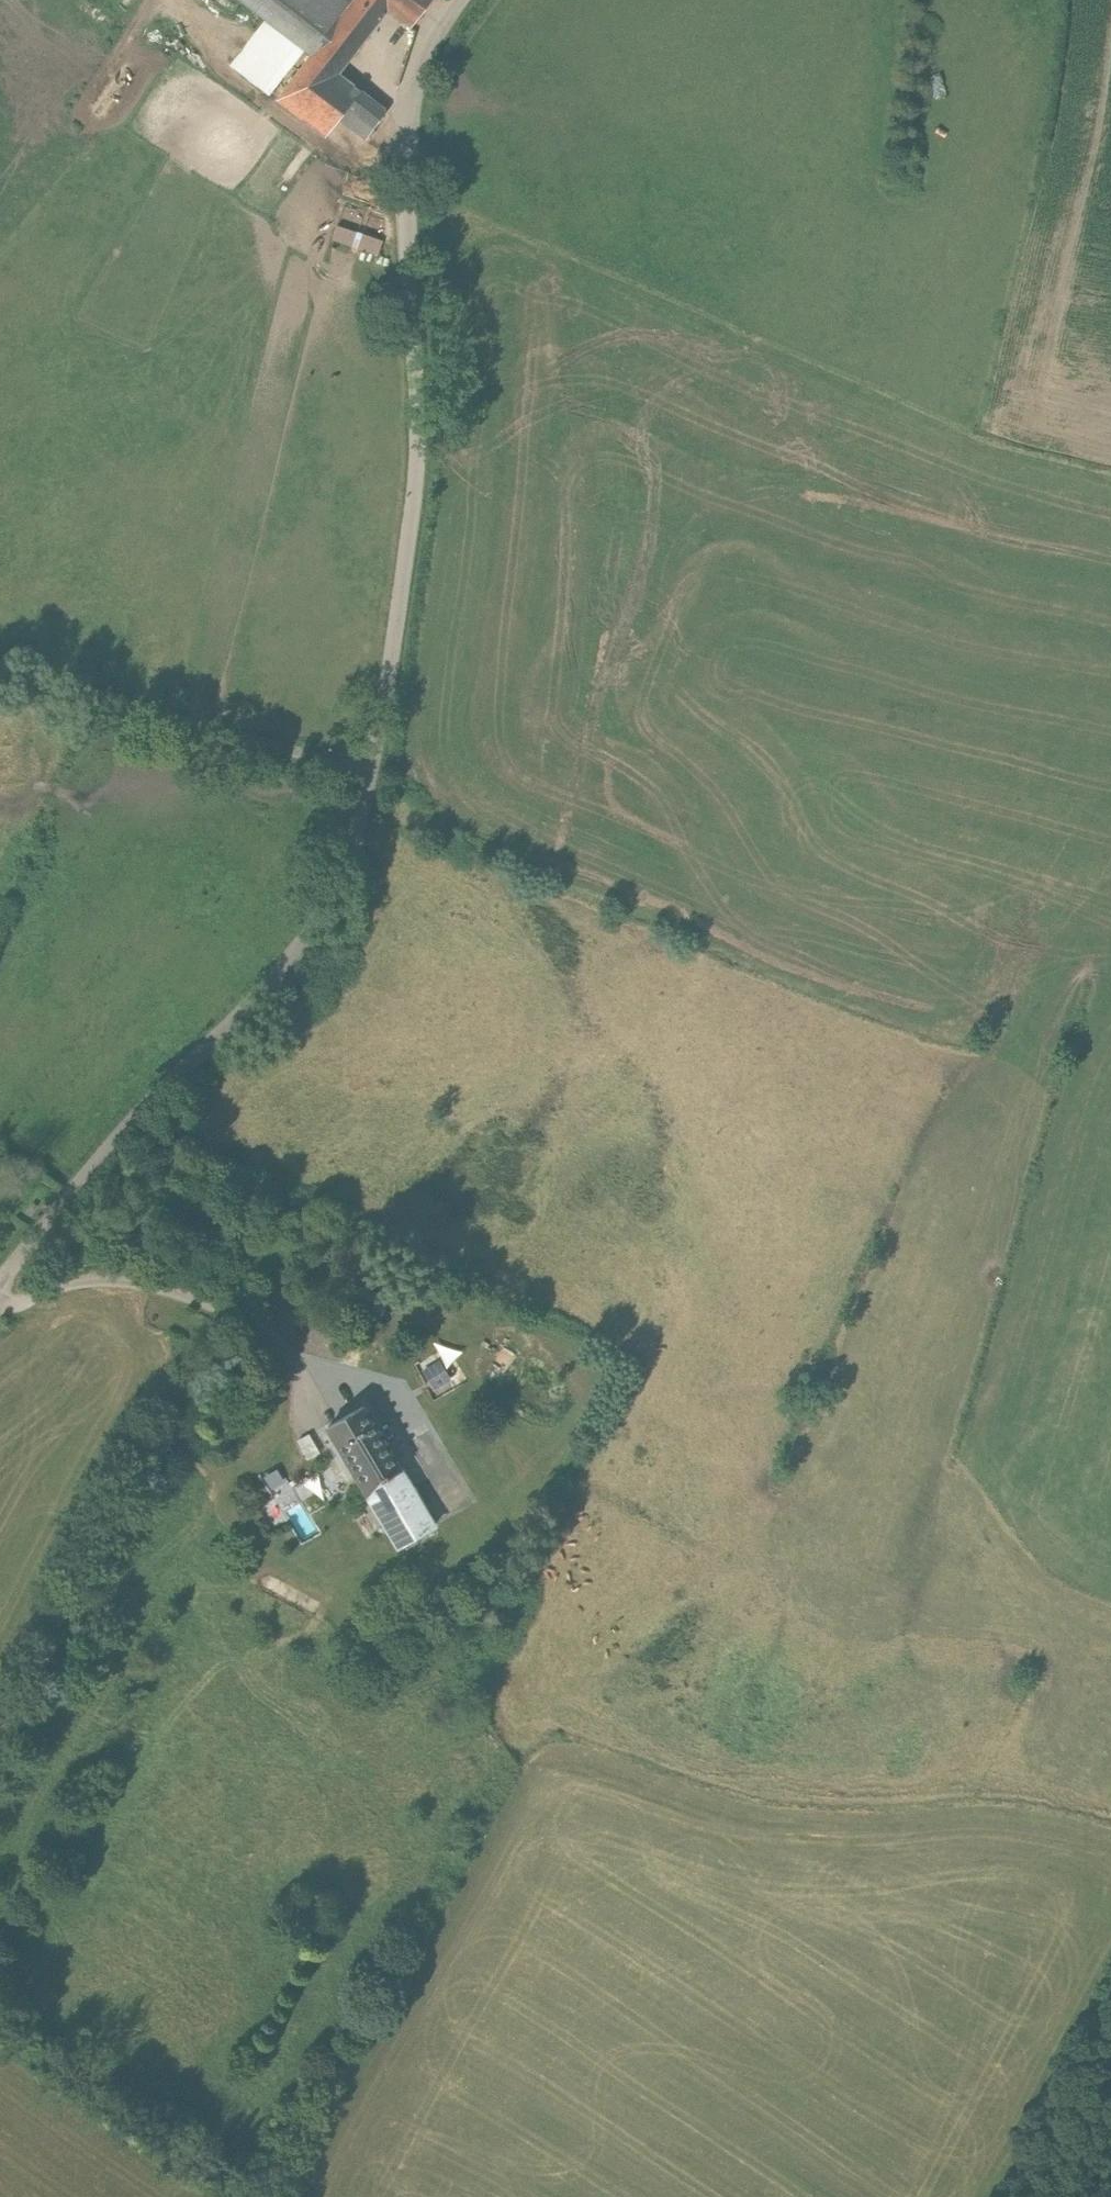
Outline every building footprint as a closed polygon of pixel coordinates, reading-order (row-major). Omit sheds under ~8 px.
[(330,0),(231,0),(308,61),(347,14),(330,0)] [(324,138),(342,117),(367,138),(380,122),(329,80),(382,16),(363,0),(359,0),(347,14),(308,61),(277,99),(324,138)] [(382,16),(404,34),(432,0),(363,0),(382,16)] [(330,237),(378,256),(393,219),(346,200),(330,237)] [(33,1203),(25,1213),(30,1216),(37,1206),(33,1203)] [(449,1382),(439,1361),(424,1369),(434,1390),(449,1382)] [(363,1407),(328,1427),(327,1430),(367,1498),(400,1471),(363,1407)] [(309,1436),(296,1443),(307,1462),(320,1455),(309,1436)] [(434,1528),(400,1471),(367,1498),(398,1550),(434,1528)]
